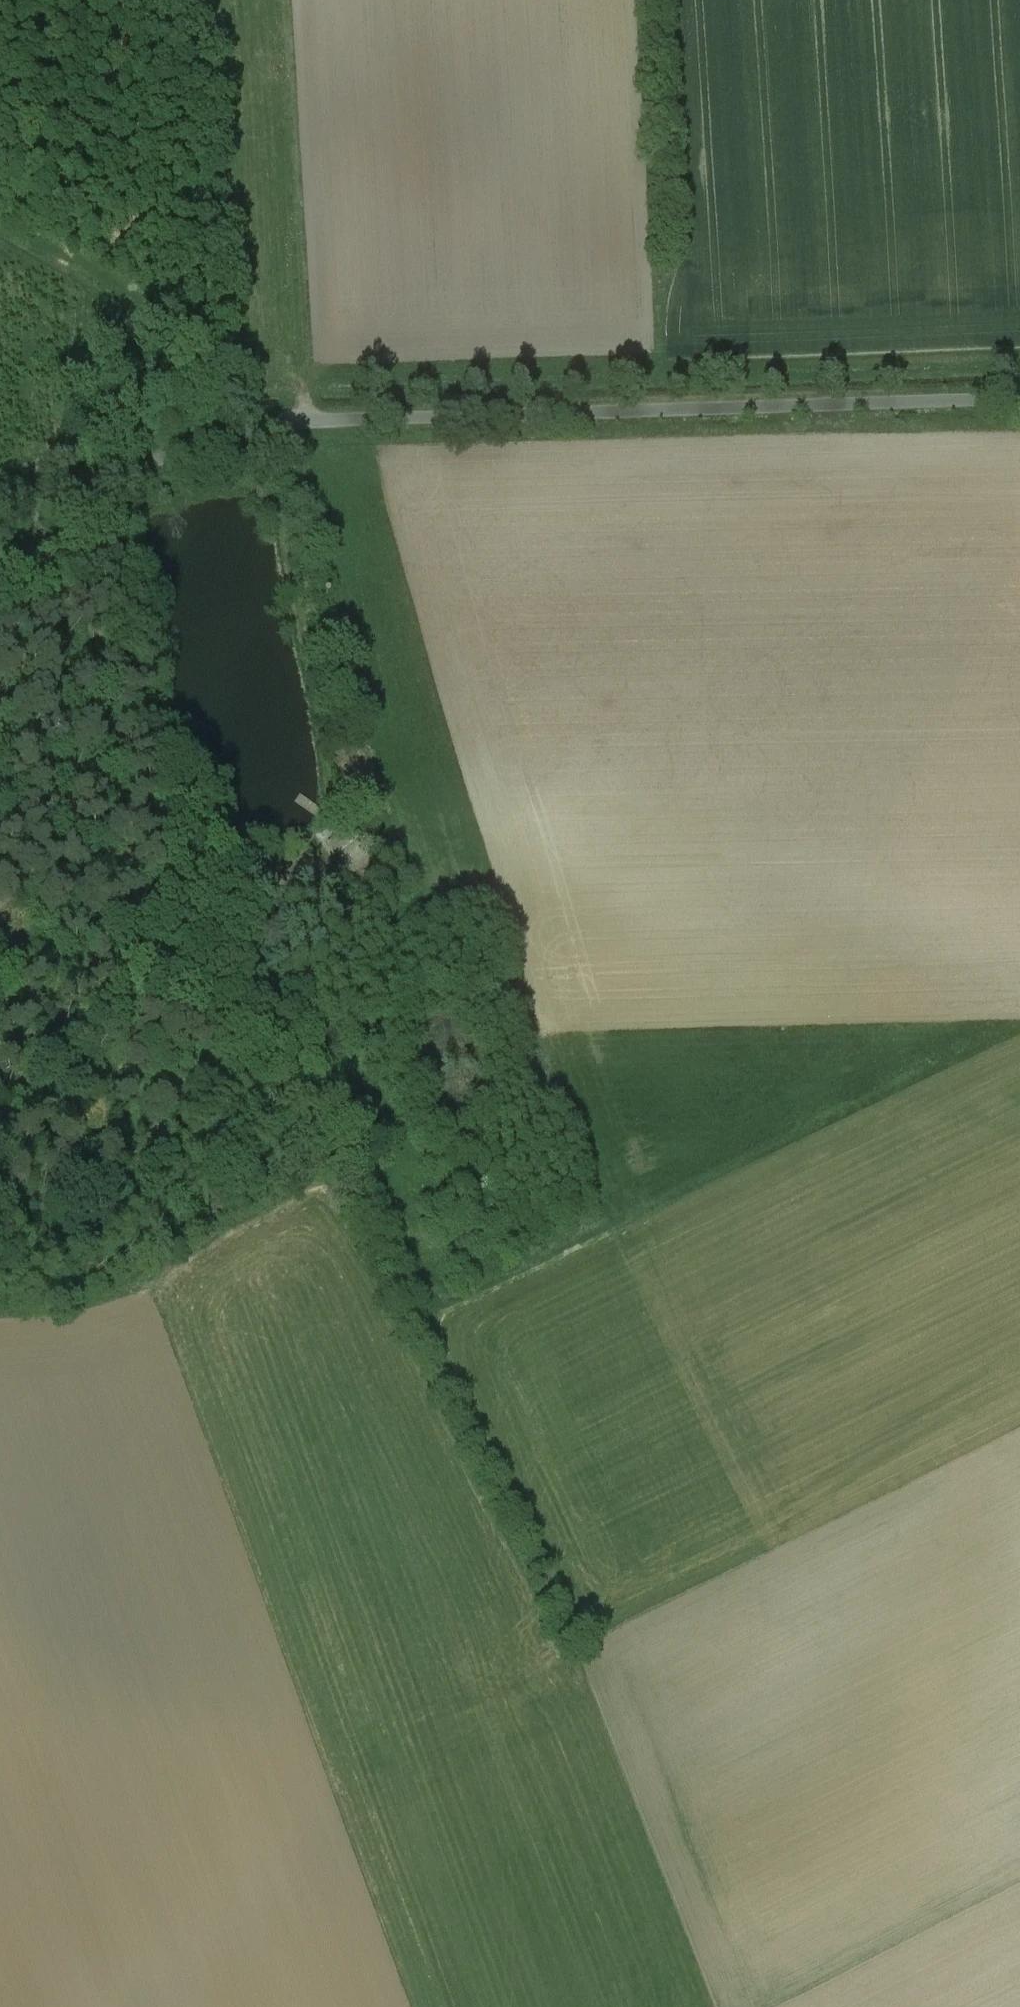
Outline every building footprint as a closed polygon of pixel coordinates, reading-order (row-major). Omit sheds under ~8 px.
[(358,877),(382,857),(356,826),(332,845),(358,877)]
